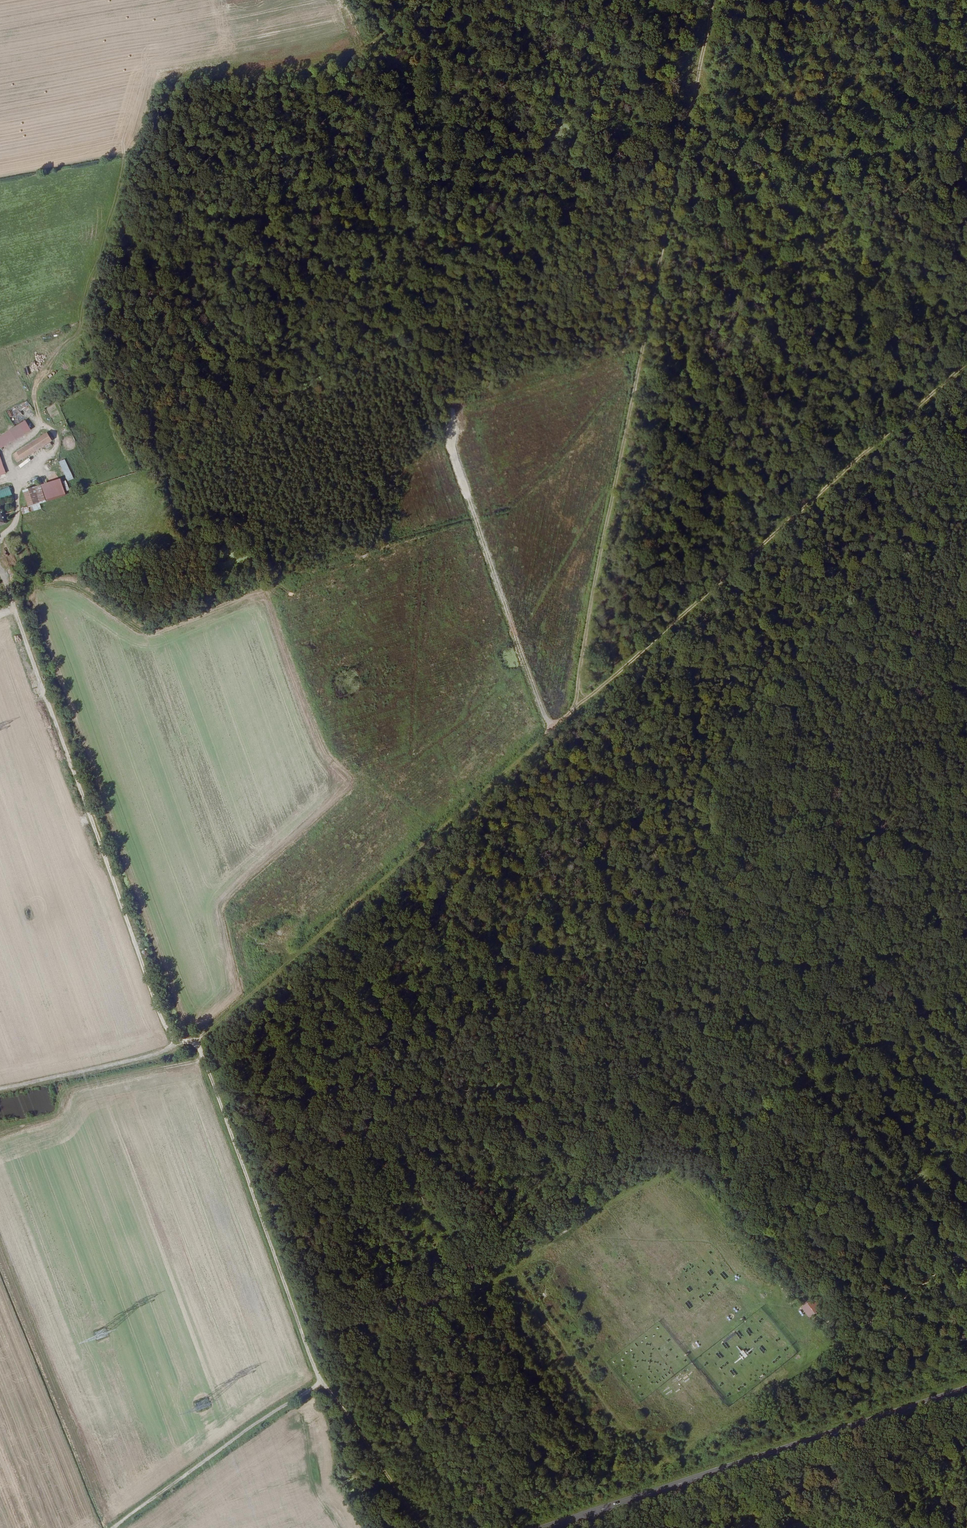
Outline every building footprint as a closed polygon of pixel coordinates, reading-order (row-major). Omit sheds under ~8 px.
[(48,433),(13,453),(18,462),(53,441),(48,433)] [(67,481),(73,478),(65,459),(59,461),(67,481)] [(29,506),(46,500),(40,484),(23,491),(29,506)] [(0,490),(0,499),(12,494),(9,486),(0,490)] [(809,1318),(818,1311),(810,1300),(801,1308),(809,1318)]
